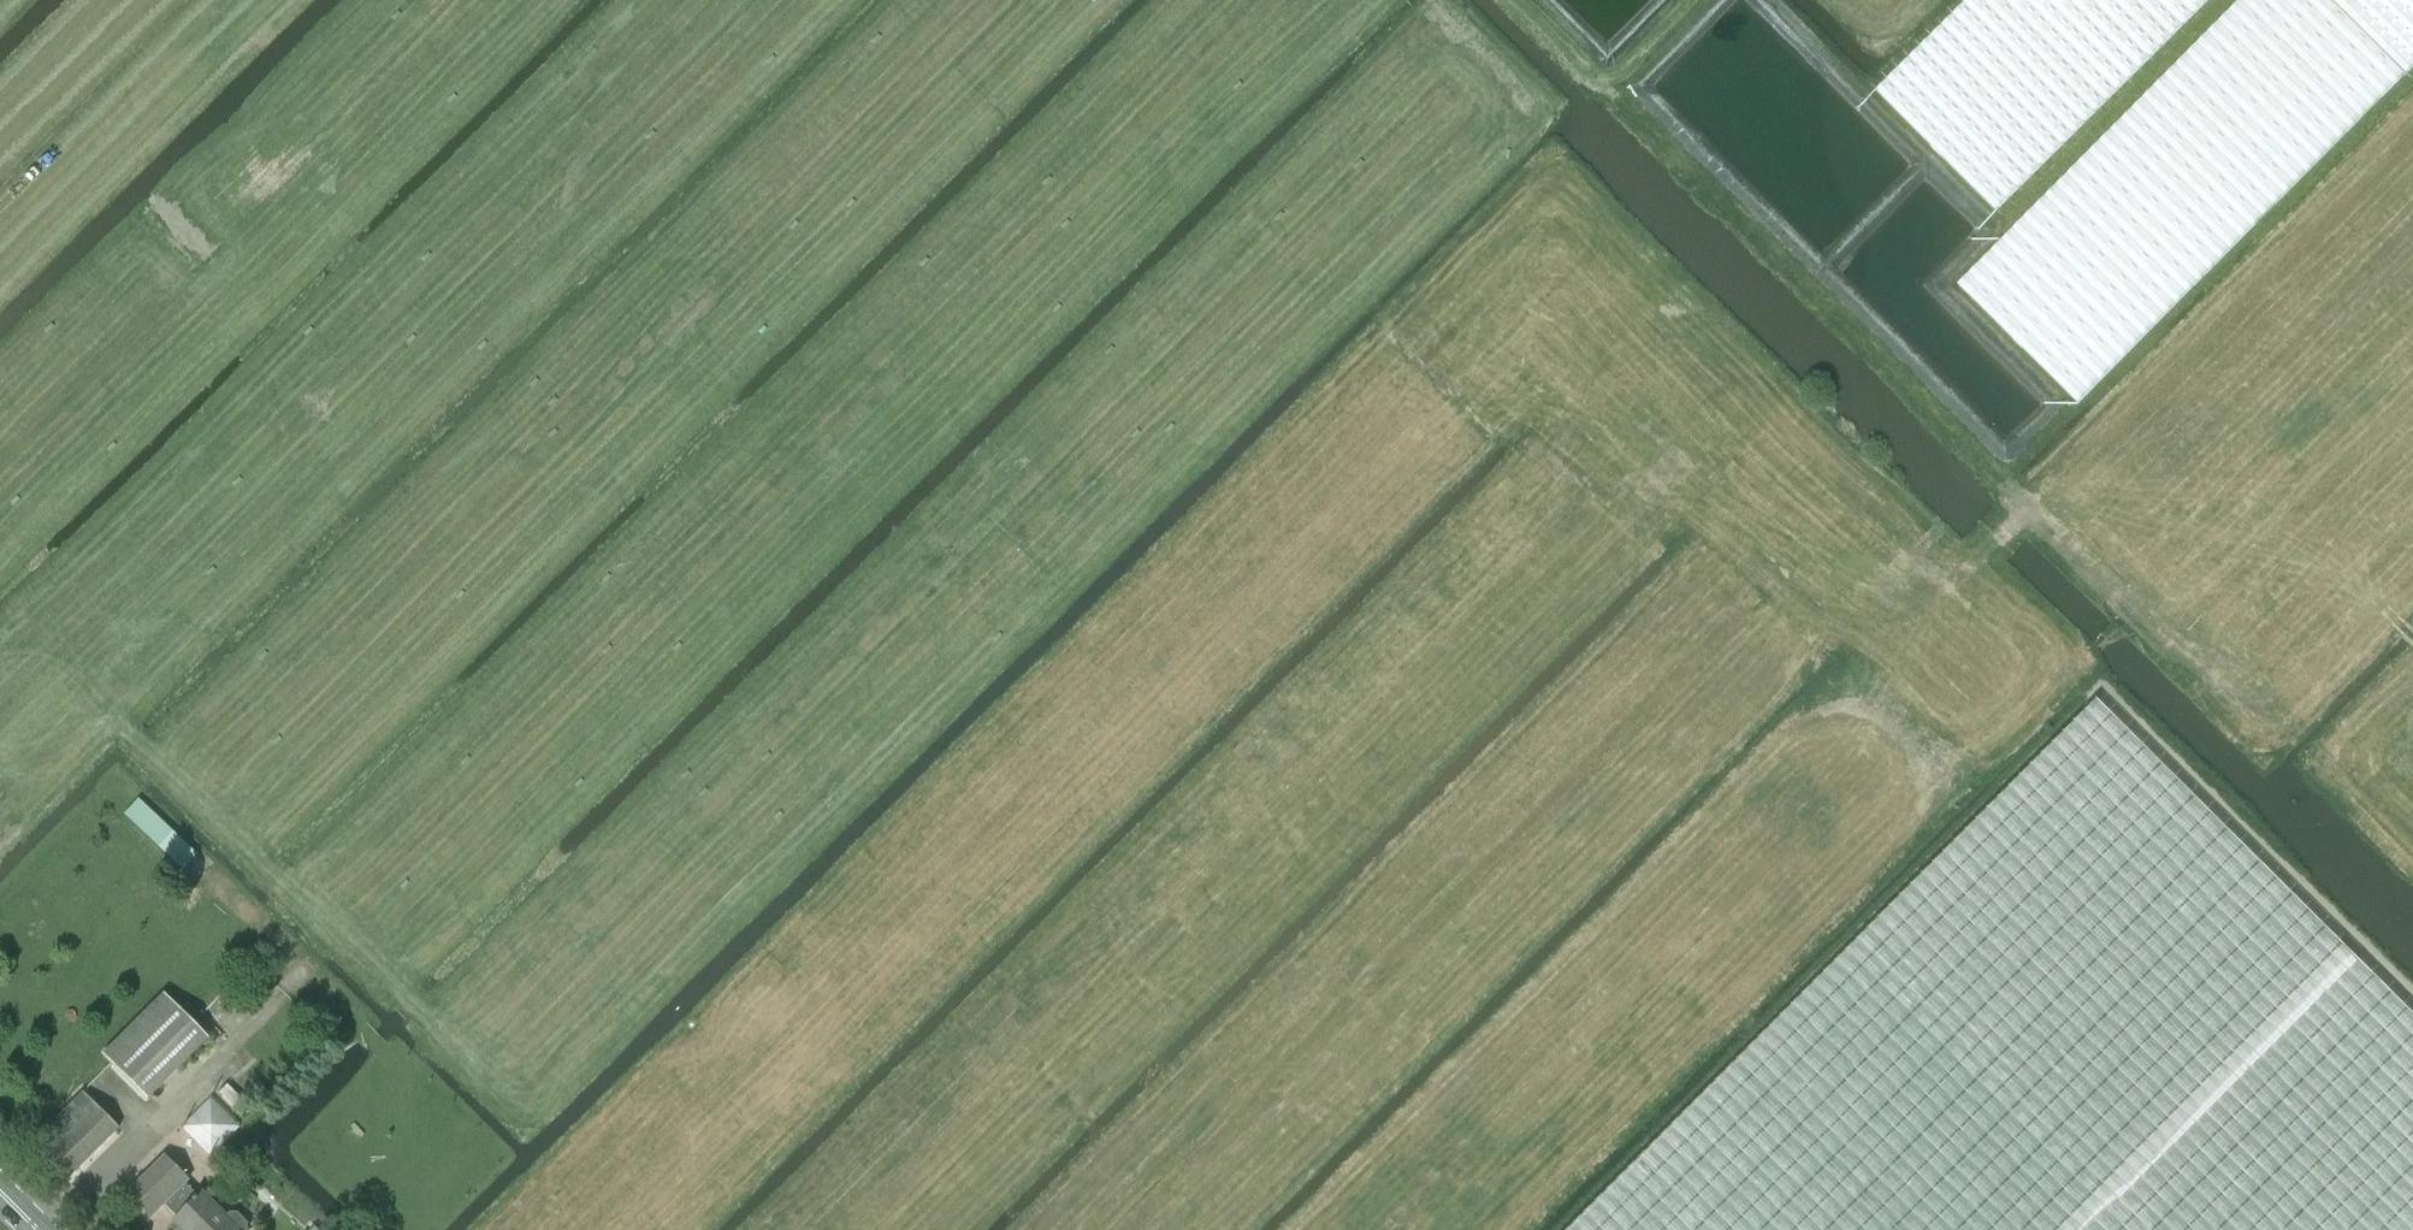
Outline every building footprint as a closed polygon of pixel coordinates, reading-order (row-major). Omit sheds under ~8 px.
[(1877,90),(1997,210),(2208,0),(1968,0),(1877,90)] [(1959,284),(2079,403),(2407,74),(2412,68),(2412,0),(2242,0),(1959,284)] [(2095,701),(1568,1229),(2412,1229),(2412,1018),(2095,701)] [(167,994),(105,1055),(149,1100),(210,1039),(167,994)] [(33,1144),(68,1180),(120,1128),(85,1092),(33,1144)] [(151,1218),(165,1205),(186,1184),(188,1181),(164,1157),(127,1194),(151,1218)] [(186,1184),(165,1205),(178,1218),(175,1222),(183,1229),(248,1229),(248,1225),(238,1214),(231,1214),(226,1218),(203,1194),(199,1198),(186,1184)]
